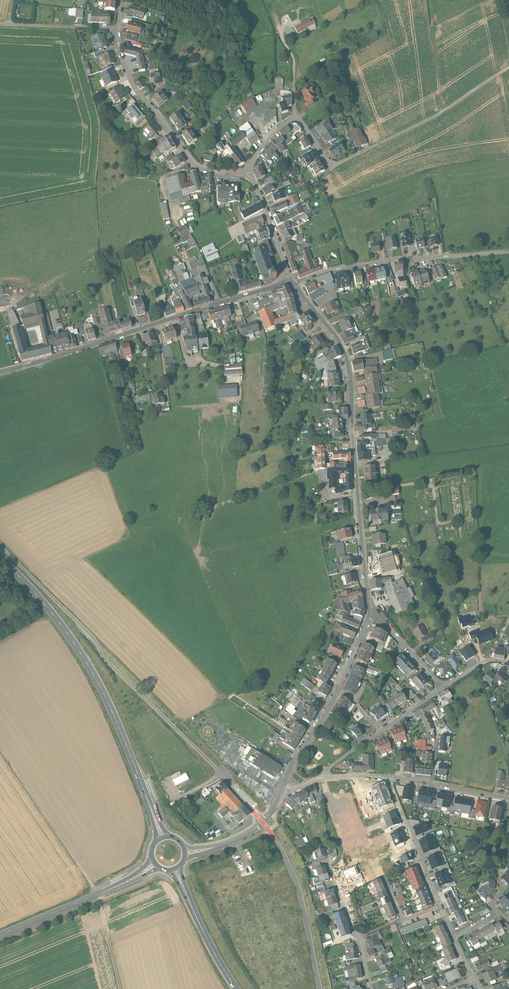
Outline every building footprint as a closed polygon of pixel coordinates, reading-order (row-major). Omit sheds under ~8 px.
[(98,3),(99,3),(98,9),(114,10),(115,2),(111,1),(111,0),(98,0),(98,3)] [(140,9),(134,7),(130,6),(128,14),(132,15),(132,16),(137,18),(138,16),(143,18),(145,10),(140,9)] [(85,9),(70,8),(69,16),(84,17),(85,9)] [(107,16),(92,15),(92,23),(107,23),(107,16)] [(312,18),(294,27),(297,32),(315,24),(312,18)] [(142,27),(129,23),(126,32),(128,32),(138,35),(140,35),(142,27)] [(138,35),(128,32),(126,41),(133,42),(134,43),(134,42),(135,39),(136,39),(138,35)] [(103,35),(91,37),(93,42),(95,41),(97,49),(103,48),(106,47),(103,35)] [(141,52),(134,51),(125,49),(124,54),(134,57),(137,57),(137,59),(142,57),(141,52)] [(112,54),(103,56),(98,58),(101,68),(105,67),(111,65),(115,64),(112,54)] [(142,57),(137,59),(140,72),(145,71),(142,57)] [(107,73),(101,76),(102,80),(104,79),(107,86),(105,87),(112,85),(118,82),(115,76),(114,76),(112,71),(107,73)] [(152,76),(150,77),(150,78),(151,78),(151,79),(152,79),(153,82),(152,82),(152,84),(153,84),(154,86),(159,84),(158,81),(157,78),(156,75),(152,76)] [(140,80),(135,82),(140,90),(145,88),(140,80)] [(121,87),(112,93),(113,94),(111,96),(116,104),(120,101),(124,98),(125,97),(121,91),(123,90),(121,87)] [(309,88),(300,94),(302,97),(303,98),(306,103),(310,100),(311,101),(314,98),(310,92),(311,92),(309,88)] [(128,94),(125,97),(124,98),(128,102),(132,99),(128,94)] [(157,96),(152,100),(154,101),(160,108),(167,101),(163,97),(164,97),(161,94),(157,96)] [(291,95),(282,98),(283,104),(279,105),(282,114),(288,112),(287,108),(291,107),(291,95)] [(136,103),(132,99),(128,102),(127,103),(130,107),(133,105),(136,103)] [(250,99),(240,107),(247,115),(257,107),(250,99)] [(188,102),(183,106),(187,111),(192,108),(188,102)] [(130,107),(125,111),(128,115),(127,116),(136,126),(144,118),(140,113),(141,112),(140,112),(140,111),(139,111),(138,111),(133,105),(130,107)] [(189,111),(180,117),(182,119),(185,117),(191,113),(189,111)] [(214,119),(217,123),(229,115),(227,111),(214,119)] [(178,113),(170,119),(175,125),(182,119),(180,117),(178,113)] [(182,119),(175,125),(179,131),(187,125),(183,121),(186,119),(185,117),(182,119)] [(327,119),(317,126),(319,128),(328,123),(329,122),(327,119)] [(152,123),(149,126),(150,127),(144,131),(151,139),(156,134),(159,131),(152,123)] [(319,128),(316,131),(321,138),(330,132),(333,130),(328,123),(319,128)] [(249,126),(236,136),(235,135),(234,136),(235,137),(233,139),(237,145),(245,139),(250,136),(251,135),(254,133),(249,126)] [(287,128),(279,134),(281,137),(281,139),(284,137),(290,132),(287,128)] [(359,133),(356,130),(351,132),(352,135),(354,140),(357,147),(365,144),(363,138),(361,139),(359,133)] [(190,131),(183,136),(189,146),(197,140),(190,131)] [(330,132),(321,138),(321,139),(322,138),(323,141),(325,145),(329,142),(330,143),(335,140),(335,139),(330,132)] [(168,137),(160,142),(161,142),(160,143),(161,145),(162,144),(163,146),(159,148),(160,151),(172,143),(168,137)] [(281,137),(275,144),(277,145),(275,148),(274,148),(277,150),(280,153),(285,147),(281,139),(281,137)] [(307,138),(300,142),(304,149),(309,146),(311,145),(307,138)] [(335,140),(330,143),(331,146),(334,144),(339,141),(337,138),(335,139),(335,140)] [(233,139),(222,147),(224,150),(230,146),(232,149),(237,145),(233,139)] [(246,139),(241,144),(243,146),(242,147),(244,149),(245,149),(250,145),(248,142),(246,139)] [(172,143),(160,151),(162,154),(164,152),(164,151),(166,150),(168,154),(176,149),(172,143)] [(271,144),(266,150),(274,157),(272,158),(277,161),(279,159),(276,157),(274,154),(277,150),(274,148),(275,148),(271,144)] [(331,150),(328,151),(332,158),(334,158),(339,155),(338,153),(339,153),(343,150),(343,149),(339,144),(336,146),(331,150)] [(230,146),(224,150),(222,147),(220,145),(216,148),(222,156),(223,155),(227,160),(231,157),(236,154),(232,149),(230,146)] [(211,146),(208,149),(211,152),(214,155),(217,152),(211,146)] [(304,149),(299,152),(302,156),(311,150),(309,146),(304,149)] [(274,157),(266,150),(263,154),(261,156),(264,159),(263,161),(266,163),(265,164),(268,170),(273,164),(269,162),(272,158),(274,157)] [(244,164),(236,154),(231,157),(239,168),(244,164)] [(308,156),(302,159),(302,160),(308,168),(309,167),(310,166),(316,162),(315,160),(317,159),(315,155),(313,157),(311,154),(308,156)] [(180,155),(168,163),(172,169),(176,168),(185,163),(180,155)] [(316,162),(310,166),(316,177),(320,175),(320,174),(325,171),(319,161),(316,162)] [(261,169),(260,167),(256,169),(257,173),(254,174),(257,181),(265,177),(261,169)] [(195,172),(190,173),(194,185),(199,184),(195,172)] [(182,175),(173,178),(174,181),(176,189),(177,193),(186,190),(185,185),(182,175)] [(207,184),(200,186),(201,191),(200,192),(201,193),(208,190),(211,190),(210,187),(212,186),(212,176),(207,176),(207,184)] [(174,181),(166,184),(168,192),(176,189),(174,181)] [(230,203),(229,187),(225,187),(225,185),(222,185),(222,187),(217,188),(217,203),(221,203),(221,202),(227,202),(227,203),(230,203)] [(272,187),(270,188),(269,186),(264,188),(265,190),(263,191),(266,197),(272,193),(271,192),(274,191),(272,187)] [(237,187),(229,187),(230,203),(239,202),(239,196),(238,195),(237,195),(237,187)] [(186,190),(177,193),(179,198),(189,195),(196,193),(194,188),(186,190)] [(281,192),(278,193),(272,196),(275,203),(284,199),(281,192)] [(297,194),(290,197),(292,203),(299,201),(297,194)] [(189,195),(179,198),(180,204),(190,201),(189,195)] [(285,203),(270,209),(273,217),(276,216),(275,213),(287,208),(285,203)] [(260,204),(248,210),(251,216),(263,210),(260,204)] [(298,205),(292,208),(293,209),(295,213),(301,212),(300,209),(298,205)] [(248,210),(241,214),(244,220),(251,216),(248,210)] [(188,211),(174,215),(175,220),(190,216),(188,211)] [(282,216),(274,219),(277,227),(295,218),(293,214),(289,216),(283,219),(282,216)] [(262,217),(246,223),(242,225),(246,235),(256,231),(257,233),(264,230),(262,225),(264,223),(262,217)] [(306,218),(289,226),(291,230),(309,221),(307,218),(306,218)] [(288,224),(279,228),(282,234),(289,231),(291,230),(289,226),(288,224)] [(186,225),(177,230),(181,239),(190,235),(186,225)] [(264,230),(257,233),(259,237),(258,238),(259,241),(261,240),(262,243),(267,241),(271,239),(269,234),(267,229),(264,230)] [(289,231),(282,234),(285,241),(293,237),(289,231)] [(408,235),(404,236),(404,234),(400,234),(401,237),(403,246),(410,245),(408,235)] [(395,238),(387,240),(388,249),(397,248),(395,238)] [(420,238),(416,239),(417,248),(425,246),(423,238),(420,238)] [(437,238),(430,239),(431,246),(438,245),(437,238)] [(266,247),(254,252),(255,255),(253,256),(254,258),(250,259),(253,267),(256,266),(260,278),(259,279),(259,280),(259,281),(260,284),(267,282),(272,280),(275,279),(276,279),(276,278),(275,278),(275,277),(277,276),(276,274),(274,275),(268,258),(273,257),(267,241),(262,243),(263,244),(265,243),(266,247)] [(288,243),(283,245),(288,260),(293,258),(294,258),(292,254),(292,253),(291,250),(288,243)] [(213,244),(202,249),(208,262),(219,257),(213,244)] [(378,244),(371,245),(372,253),(380,251),(378,244)] [(302,254),(303,259),(307,271),(313,270),(310,261),(311,260),(308,251),(302,254)] [(202,258),(189,264),(191,270),(205,264),(202,258)] [(293,258),(288,260),(292,274),(297,272),(295,263),(294,262),(293,258)] [(183,263),(173,267),(176,273),(180,271),(185,269),(183,263)] [(401,263),(394,263),(395,273),(398,273),(403,272),(401,263)] [(244,265),(237,267),(240,275),(246,273),(244,265)] [(437,267),(436,266),(431,268),(432,271),(435,279),(440,277),(441,279),(447,277),(442,265),(437,267)] [(237,267),(232,269),(235,279),(234,279),(235,283),(242,281),(240,275),(237,267)] [(384,268),(374,270),(376,280),(376,281),(386,279),(384,268)] [(426,273),(424,268),(417,271),(422,284),(430,281),(426,273)] [(374,270),(366,272),(367,275),(368,281),(376,280),(374,270)] [(185,282),(180,271),(176,273),(180,283),(185,282)] [(306,271),(298,275),(299,279),(309,275),(306,271)] [(417,271),(410,274),(411,278),(415,286),(418,285),(419,285),(422,284),(417,271)] [(246,273),(240,275),(242,281),(243,286),(251,284),(250,280),(248,280),(246,273)] [(330,273),(311,280),(312,283),(305,286),(309,295),(317,289),(315,287),(319,285),(317,283),(331,277),(330,273)] [(347,274),(346,273),(345,273),(341,274),(344,287),(347,287),(347,286),(349,286),(349,281),(347,274)] [(360,273),(354,274),(356,284),(362,283),(363,283),(361,275),(360,273)] [(341,274),(337,275),(336,276),(335,276),(337,284),(338,288),(340,288),(344,287),(341,274)] [(210,297),(202,276),(197,277),(199,284),(201,290),(205,299),(208,297),(208,298),(210,297)] [(185,282),(180,283),(183,290),(194,285),(192,279),(185,282)] [(235,283),(234,283),(238,293),(245,291),(243,286),(242,281),(235,283)] [(251,284),(243,286),(245,291),(261,287),(260,284),(259,281),(251,284)] [(331,282),(322,287),(323,288),(309,296),(312,301),(326,292),(334,286),(333,285),(331,282)] [(194,285),(183,290),(185,294),(186,297),(190,296),(201,290),(199,284),(194,285)] [(275,305),(280,303),(281,305),(286,303),(293,299),(287,287),(271,292),(273,300),(275,305)] [(183,299),(182,299),(187,310),(192,309),(188,301),(186,297),(183,299)] [(205,299),(193,302),(195,308),(210,303),(208,298),(208,297),(205,299)] [(141,298),(133,301),(135,306),(137,316),(146,314),(142,302),(141,298)] [(273,300),(265,303),(266,306),(257,310),(258,313),(269,308),(275,305),(273,300)] [(337,302),(325,307),(328,315),(338,311),(336,307),(338,307),(339,305),(338,302),(337,302)] [(275,305),(269,308),(271,313),(278,310),(282,307),(281,305),(280,303),(275,305)] [(40,304),(29,307),(31,314),(31,315),(33,325),(39,323),(44,322),(42,314),(40,304)] [(294,304),(287,305),(288,308),(287,310),(289,315),(291,315),(297,313),(294,304)] [(174,308),(174,307),(167,309),(165,306),(164,307),(163,307),(164,309),(163,309),(166,318),(176,314),(174,308)] [(182,306),(174,308),(176,314),(184,311),(182,306)] [(228,307),(222,309),(224,318),(231,316),(228,307)] [(356,307),(346,311),(348,317),(358,313),(356,307)] [(269,308),(258,313),(266,331),(276,326),(274,321),(271,313),(269,308)] [(222,309),(215,311),(217,320),(220,319),(224,318),(222,309)] [(109,314),(108,310),(100,312),(104,327),(106,326),(112,324),(111,322),(109,314)] [(215,311),(208,313),(211,322),(215,321),(217,320),(215,311)] [(48,313),(42,314),(44,322),(46,332),(52,331),(48,313)] [(297,313),(291,315),(293,320),(289,322),(291,326),(297,323),(296,321),(299,320),(299,319),(300,318),(297,315),(297,313)] [(315,322),(308,315),(306,313),(305,314),(304,314),(300,318),(299,319),(299,320),(308,330),(308,329),(309,330),(311,328),(311,327),(310,327),(315,323),(315,322)] [(30,316),(20,318),(24,327),(33,325),(31,315),(30,316)] [(289,315),(285,317),(286,317),(274,321),(276,326),(289,322),(293,320),(291,315),(289,315)] [(192,316),(184,318),(186,325),(188,330),(194,329),(192,323),(193,322),(194,320),(192,316)] [(349,319),(339,323),(343,334),(350,331),(353,330),(349,319)] [(18,321),(10,323),(12,329),(20,327),(18,321)] [(122,324),(120,325),(122,330),(132,327),(130,321),(126,323),(122,324)] [(44,322),(39,323),(44,342),(45,342),(49,341),(48,338),(46,332),(44,322)] [(119,322),(112,324),(115,333),(122,330),(120,325),(119,322)] [(246,326),(240,328),(241,331),(240,331),(242,337),(248,335),(248,336),(253,335),(253,334),(259,332),(257,326),(256,323),(246,326)] [(112,324),(106,326),(109,335),(115,333),(112,324)] [(188,330),(186,325),(181,327),(182,332),(183,332),(184,339),(183,339),(184,346),(185,346),(186,352),(190,352),(189,338),(194,337),(194,329),(188,330)] [(177,339),(173,328),(163,332),(165,337),(164,338),(166,343),(177,339)] [(93,329),(86,331),(89,341),(96,339),(93,329)] [(27,351),(21,331),(13,333),(19,353),(27,351)] [(306,338),(300,331),(291,335),(297,342),(302,340),(303,340),(306,338)] [(343,334),(339,335),(344,345),(354,341),(352,335),(350,331),(343,334)] [(206,332),(202,333),(203,336),(194,337),(189,338),(190,352),(191,353),(198,352),(197,349),(200,348),(200,349),(208,348),(206,332)] [(63,335),(56,337),(56,336),(48,338),(49,341),(50,345),(51,353),(53,352),(53,351),(68,348),(69,349),(70,348),(69,344),(70,344),(69,341),(68,338),(67,334),(65,334),(63,334),(63,335)] [(153,334),(143,337),(145,345),(155,342),(153,334)] [(74,336),(68,338),(69,341),(70,344),(69,344),(70,348),(70,349),(77,347),(74,336)] [(323,344),(318,336),(314,339),(313,338),(311,340),(311,341),(317,349),(323,344)] [(115,343),(106,345),(107,350),(109,350),(110,353),(112,352),(117,351),(115,343)] [(365,343),(351,348),(353,355),(367,350),(365,343)] [(128,344),(121,346),(122,351),(124,358),(125,358),(132,356),(128,344)] [(46,346),(36,349),(39,358),(52,355),(51,353),(50,345),(46,346)] [(106,345),(99,347),(101,357),(108,355),(110,354),(110,353),(109,350),(107,350),(106,345)] [(336,347),(322,355),(327,364),(327,366),(321,369),(321,372),(323,372),(335,371),(333,361),(341,357),(336,347)] [(27,351),(19,353),(22,362),(35,359),(32,350),(27,351)] [(391,350),(381,352),(383,361),(393,359),(394,358),(393,355),(392,355),(391,350)] [(327,364),(322,355),(319,357),(320,358),(316,360),(317,363),(316,363),(318,370),(321,369),(327,366),(327,364)] [(165,358),(166,368),(175,367),(174,358),(165,358)] [(373,359),(361,361),(362,366),(365,366),(365,369),(369,368),(374,367),(373,359)] [(361,361),(351,363),(353,372),(363,370),(362,366),(361,361)] [(242,363),(233,364),(233,367),(224,367),(224,376),(242,374),(242,363)] [(373,368),(369,369),(369,368),(365,369),(364,369),(365,376),(366,376),(375,375),(374,374),(380,373),(379,371),(379,370),(374,371),(373,368)] [(335,371),(323,372),(323,378),(328,377),(328,382),(338,380),(337,375),(336,375),(335,371)] [(375,375),(366,376),(367,383),(378,381),(377,374),(375,375)] [(378,381),(367,383),(368,389),(379,387),(378,381)] [(239,397),(238,384),(219,385),(220,398),(239,397)] [(379,387),(368,389),(369,396),(378,394),(380,394),(379,387)] [(340,393),(328,394),(329,398),(330,398),(331,402),(341,401),(340,393)] [(369,396),(367,396),(368,402),(379,401),(378,394),(369,396)] [(161,395),(153,396),(155,405),(158,405),(164,403),(163,398),(162,399),(161,395)] [(379,401),(368,402),(369,409),(380,407),(379,401)] [(155,408),(149,409),(152,417),(161,415),(159,407),(155,408)] [(370,415),(361,416),(361,420),(362,425),(366,425),(372,425),(371,419),(370,415)] [(333,420),(332,420),(333,424),(332,424),(332,430),(334,430),(343,428),(341,419),(333,420)] [(343,428),(334,430),(334,434),(335,439),(344,437),(343,428)] [(360,442),(357,442),(358,462),(384,459),(384,456),(375,455),(375,451),(375,447),(382,447),(380,439),(379,439),(377,439),(373,440),(369,441),(360,442)] [(375,466),(364,467),(365,486),(376,485),(375,466)] [(336,468),(330,469),(325,469),(325,470),(324,470),(323,485),(330,485),(330,496),(336,494),(336,491),(336,488),(336,474),(336,468)] [(338,502),(337,502),(337,503),(338,508),(334,509),(334,513),(338,513),(341,513),(342,514),(344,514),(345,513),(345,512),(348,512),(347,502),(338,502)] [(380,511),(376,511),(376,512),(369,512),(370,523),(377,522),(380,522),(387,521),(387,515),(386,511),(380,511)] [(349,529),(336,532),(337,536),(338,538),(341,537),(342,540),(351,537),(349,529)] [(338,543),(335,544),(339,559),(345,558),(342,542),(338,543)] [(393,554),(378,558),(383,575),(387,574),(398,572),(397,567),(398,566),(396,559),(394,559),(393,554)] [(345,558),(339,559),(340,561),(341,563),(350,562),(351,567),(359,566),(358,559),(353,559),(353,558),(350,559),(350,557),(345,558)] [(355,574),(346,575),(348,585),(351,585),(351,584),(356,583),(356,582),(355,574)] [(382,584),(387,601),(391,600),(402,597),(400,593),(402,592),(400,584),(398,585),(397,580),(387,582),(382,584)] [(350,595),(347,596),(350,602),(352,601),(360,599),(362,598),(360,592),(350,595)] [(342,598),(338,600),(339,611),(348,614),(345,603),(350,602),(347,596),(342,598)] [(360,599),(352,601),(354,610),(355,610),(353,616),(355,616),(362,618),(364,613),(362,598),(360,599)] [(410,605),(407,601),(395,611),(406,625),(409,623),(418,616),(415,612),(416,611),(411,604),(410,605)] [(360,624),(346,618),(343,617),(341,622),(358,629),(360,624)] [(462,619),(460,620),(462,628),(469,625),(468,619),(467,618),(462,619)] [(357,632),(340,625),(339,626),(337,631),(341,633),(343,634),(354,638),(357,632)] [(422,626),(413,630),(416,636),(418,640),(421,638),(422,638),(427,635),(422,626)] [(387,634),(374,629),(370,638),(382,644),(387,634)] [(477,630),(469,633),(471,639),(477,637),(480,644),(493,639),(491,634),(492,634),(490,629),(478,633),(477,630)] [(374,649),(364,644),(361,652),(371,656),(374,649)] [(343,649),(334,645),(330,653),(332,654),(340,657),(343,649)] [(468,646),(459,652),(462,656),(463,656),(466,661),(474,656),(468,646)] [(371,656),(361,652),(357,661),(367,665),(371,656)] [(431,653),(426,657),(425,658),(431,665),(437,659),(431,652),(431,653)] [(456,658),(452,653),(449,656),(446,659),(448,661),(453,666),(456,669),(460,665),(456,658)] [(340,657),(332,654),(330,658),(338,662),(340,659),(339,659),(340,657)] [(402,655),(394,662),(407,677),(415,669),(414,668),(408,662),(409,662),(406,660),(403,656),(402,655)] [(337,665),(327,660),(325,664),(326,665),(323,671),(331,675),(337,665)] [(448,661),(442,666),(440,664),(436,668),(443,675),(453,666),(448,661)] [(364,670),(354,666),(351,673),(351,674),(350,675),(360,680),(364,670)] [(331,675),(323,671),(320,676),(319,676),(316,680),(322,684),(325,686),(331,675)] [(496,677),(489,672),(484,679),(487,681),(491,677),(494,679),(496,677)] [(494,679),(493,680),(494,680),(497,683),(499,680),(503,685),(508,681),(508,680),(504,675),(500,672),(496,677),(494,679)] [(419,674),(410,683),(414,686),(415,685),(419,690),(427,683),(419,674)] [(350,675),(344,690),(354,695),(359,683),(360,680),(350,675)] [(315,687),(309,682),(306,685),(304,687),(310,691),(311,692),(313,690),(315,687)] [(316,686),(315,687),(313,690),(311,692),(312,693),(316,696),(317,693),(317,692),(320,688),(322,684),(319,682),(316,686)] [(322,684),(320,688),(317,692),(326,697),(330,688),(325,686),(322,684)] [(447,691),(444,693),(441,694),(438,696),(438,697),(440,699),(442,702),(442,703),(444,702),(446,705),(452,702),(450,698),(452,697),(449,694),(447,691)] [(401,692),(392,697),(393,698),(398,705),(398,706),(406,700),(401,692)] [(296,697),(291,703),(296,707),(300,700),(296,697)] [(355,705),(342,697),(336,706),(344,711),(346,706),(352,710),(355,705)] [(383,697),(378,700),(382,706),(387,703),(386,702),(383,697)] [(393,698),(386,702),(387,703),(388,705),(387,706),(389,710),(390,709),(391,710),(398,705),(393,698)] [(322,706),(314,701),(312,705),(305,701),(304,703),(305,704),(310,708),(317,713),(322,706)] [(431,701),(426,704),(428,707),(426,709),(428,713),(436,707),(434,705),(431,701)] [(290,704),(286,710),(293,716),(295,712),(293,710),(295,708),(290,704)] [(317,713),(310,708),(305,704),(303,706),(308,711),(304,717),(309,720),(310,719),(312,720),(317,713)] [(426,704),(422,707),(420,708),(424,715),(426,714),(428,713),(426,709),(428,707),(426,704)] [(335,708),(334,708),(331,713),(339,718),(342,714),(344,711),(336,706),(335,708)] [(380,706),(371,712),(373,716),(374,716),(377,720),(385,715),(381,709),(380,706)] [(433,729),(426,714),(424,715),(420,708),(413,713),(417,719),(421,717),(431,738),(434,737),(433,735),(434,735),(432,730),(433,729)] [(286,726),(289,721),(280,717),(278,721),(286,726)] [(306,730),(298,725),(298,724),(294,721),(292,723),(289,727),(290,728),(288,730),(294,733),(301,738),(306,730)] [(333,725),(326,721),(322,728),(329,732),(333,725)] [(363,731),(357,724),(355,726),(356,728),(361,733),(363,731)] [(402,727),(396,729),(397,730),(401,740),(406,738),(402,727)] [(356,728),(351,731),(358,739),(362,735),(361,733),(356,728)] [(397,730),(391,732),(395,743),(401,741),(401,740),(397,730)] [(301,738),(294,733),(290,739),(297,744),(301,738)] [(450,738),(440,737),(438,752),(445,753),(445,748),(449,748),(450,738)] [(297,744),(290,739),(288,741),(286,745),(294,750),(297,744)] [(387,739),(382,741),(382,742),(386,752),(391,750),(387,739)] [(382,742),(376,744),(380,755),(386,753),(386,752),(382,742)] [(251,748),(244,760),(251,764),(258,753),(251,748)] [(431,753),(421,752),(420,757),(421,758),(422,758),(422,763),(431,764),(431,753)] [(281,767),(258,753),(251,764),(260,770),(259,771),(262,773),(263,771),(269,775),(273,778),(281,767)] [(364,764),(356,764),(356,769),(356,770),(368,770),(368,769),(373,769),(373,756),(364,756),(364,764)] [(409,761),(401,760),(401,764),(401,765),(404,766),(404,765),(405,765),(405,768),(404,768),(404,772),(403,772),(403,773),(412,773),(412,765),(413,765),(413,761),(409,761)] [(447,765),(439,764),(438,776),(446,777),(447,765)] [(506,777),(506,781),(499,780),(497,789),(506,790),(506,788),(508,789),(508,777),(506,777)] [(337,793),(335,782),(327,783),(328,794),(337,793)] [(222,783),(215,789),(216,790),(214,792),(216,795),(219,793),(221,795),(227,789),(222,783)] [(383,784),(371,789),(379,810),(392,805),(388,796),(386,793),(387,793),(383,784)] [(314,786),(305,790),(309,799),(312,797),(311,795),(314,794),(313,792),(316,791),(314,786)] [(403,796),(405,787),(397,786),(396,788),(399,795),(403,796)] [(205,797),(211,793),(208,787),(202,791),(205,797)] [(405,787),(403,796),(402,799),(411,801),(413,789),(405,787)] [(242,806),(227,789),(221,795),(216,799),(222,806),(224,808),(228,813),(232,816),(242,806)] [(305,790),(296,795),(300,804),(309,799),(305,790)] [(418,803),(423,804),(426,792),(420,790),(418,797),(417,803),(418,803)] [(317,800),(317,803),(322,802),(321,792),(317,793),(316,791),(313,792),(314,794),(317,800)] [(432,793),(426,792),(423,804),(429,805),(430,805),(431,800),(432,793)] [(436,806),(441,807),(444,795),(438,794),(437,801),(436,806)] [(296,795),(292,798),(286,804),(292,810),(296,806),(300,804),(296,795)] [(450,796),(444,795),(441,807),(447,808),(448,803),(450,796)] [(203,796),(192,805),(195,809),(206,800),(203,796)] [(453,811),(461,813),(464,799),(456,797),(454,806),(453,811)] [(472,800),(464,799),(461,813),(469,814),(470,809),(472,800)] [(486,803),(477,801),(476,810),(475,815),(484,817),(486,803)] [(242,806),(232,816),(233,818),(239,824),(243,821),(250,815),(242,806)] [(502,809),(492,807),(490,820),(499,822),(502,809)] [(219,812),(218,813),(222,818),(228,813),(224,808),(219,812)] [(290,809),(286,813),(290,818),(294,814),(290,809)] [(385,823),(396,819),(394,813),(383,817),(385,823)] [(239,824),(233,818),(230,820),(233,823),(230,826),(232,829),(239,824)] [(396,819),(385,823),(387,829),(390,828),(399,825),(396,819)] [(410,820),(413,828),(420,826),(419,822),(410,820)] [(413,828),(416,836),(422,834),(428,831),(425,826),(421,825),(420,826),(413,828)] [(392,841),(404,836),(402,830),(390,835),(392,841)] [(302,833),(294,837),(298,847),(306,844),(302,833)] [(407,842),(404,836),(392,841),(395,847),(407,842)] [(422,847),(433,843),(431,837),(426,839),(419,842),(422,847)] [(436,849),(433,843),(422,847),(424,854),(431,851),(436,849)] [(329,850),(325,851),(325,849),(321,850),(316,851),(319,859),(331,855),(329,850)] [(410,854),(399,858),(401,864),(407,862),(413,860),(410,854)] [(430,865),(441,860),(439,855),(439,854),(435,856),(428,859),(430,865)] [(349,855),(338,859),(342,867),(352,863),(349,855)] [(443,866),(443,865),(441,860),(430,865),(432,870),(439,867),(443,866)] [(324,867),(316,870),(318,876),(327,873),(324,867)] [(405,871),(405,872),(407,876),(418,872),(416,867),(411,869),(405,871)] [(343,873),(345,879),(357,875),(355,869),(343,873)] [(437,882),(449,878),(447,873),(446,871),(441,873),(434,876),(436,881),(435,881),(436,883),(437,882)] [(418,872),(407,876),(409,881),(420,877),(418,872)] [(327,873),(318,876),(320,883),(329,880),(327,873)] [(359,874),(357,875),(345,879),(348,885),(355,882),(362,880),(359,874)] [(420,877),(409,881),(411,885),(422,881),(420,877)] [(489,877),(482,885),(483,886),(483,888),(479,893),(485,899),(494,889),(494,882),(489,877)] [(451,883),(449,878),(437,882),(439,888),(446,885),(451,884),(451,883)] [(379,880),(373,882),(375,887),(371,889),(370,891),(372,892),(373,894),(377,893),(384,890),(381,883),(380,884),(379,880)] [(422,881),(411,885),(413,890),(414,890),(423,886),(422,881)] [(423,886),(414,890),(416,895),(426,890),(424,886),(423,886)] [(332,890),(324,893),(326,900),(335,897),(332,890)] [(384,890),(377,893),(380,899),(387,897),(384,890)] [(426,890),(416,895),(418,899),(428,895),(426,890)] [(444,895),(443,895),(446,901),(455,897),(452,891),(444,895)] [(428,895),(418,899),(419,904),(430,900),(428,895)] [(508,898),(506,896),(500,901),(502,903),(501,905),(508,912),(508,898)] [(335,897),(326,900),(329,907),(337,904),(335,897)] [(387,897),(380,899),(383,906),(389,903),(387,897)] [(455,897),(446,901),(449,908),(455,905),(459,903),(456,897),(455,897)] [(430,900),(419,904),(422,910),(432,906),(430,900)] [(389,903),(383,906),(386,913),(392,910),(389,903)] [(455,905),(449,908),(452,914),(453,913),(457,912),(456,909),(457,909),(455,905)] [(392,910),(386,913),(389,920),(395,917),(392,910)] [(457,912),(453,913),(456,920),(462,917),(461,915),(462,915),(460,910),(457,912)] [(327,913),(324,914),(326,919),(334,917),(334,915),(332,911),(327,913)] [(334,915),(334,917),(336,922),(339,931),(339,930),(342,938),(350,935),(348,929),(345,918),(344,918),(342,912),(334,915)] [(462,917),(456,920),(459,926),(465,924),(464,921),(462,917)] [(425,919),(412,924),(415,930),(428,924),(425,919)] [(499,923),(493,927),(495,931),(496,932),(498,931),(502,929),(500,925),(499,923)] [(492,925),(486,929),(489,934),(491,933),(492,933),(495,931),(493,927),(492,925)] [(407,926),(399,929),(401,935),(409,932),(407,926)] [(441,926),(435,929),(438,935),(444,932),(441,926)] [(486,929),(480,932),(483,937),(486,936),(486,937),(489,935),(489,934),(486,929)] [(444,932),(438,935),(441,942),(447,939),(444,932)] [(480,932),(474,936),(479,943),(480,945),(486,941),(484,938),(483,937),(480,932)] [(373,938),(370,939),(371,942),(368,943),(371,949),(380,945),(376,936),(373,938)] [(475,937),(469,941),(472,946),(475,945),(479,943),(475,937)] [(447,939),(441,942),(443,945),(437,947),(439,951),(443,949),(449,946),(450,946),(447,939)] [(350,944),(345,945),(346,949),(349,949),(350,955),(356,953),(355,947),(354,947),(353,943),(350,944)] [(449,946),(443,949),(446,956),(452,953),(449,946)] [(452,953),(446,956),(449,963),(455,960),(452,953)] [(479,960),(474,962),(474,963),(478,971),(483,969),(484,968),(489,966),(488,962),(489,962),(489,961),(491,960),(490,956),(479,960)] [(380,960),(377,962),(380,968),(386,965),(383,959),(380,960)] [(355,966),(348,967),(349,970),(347,971),(349,981),(350,981),(355,980),(354,976),(361,974),(359,968),(356,969),(355,966)] [(488,972),(485,973),(485,974),(482,975),(486,984),(497,979),(495,973),(498,972),(496,967),(487,970),(488,972)] [(460,968),(445,974),(448,982),(457,978),(458,980),(464,977),(460,968)] [(397,978),(396,973),(388,976),(388,979),(385,979),(387,986),(393,984),(395,983),(396,988),(403,985),(404,985),(402,977),(397,978)] [(422,984),(424,988),(434,988),(437,988),(435,983),(433,979),(422,984)]
